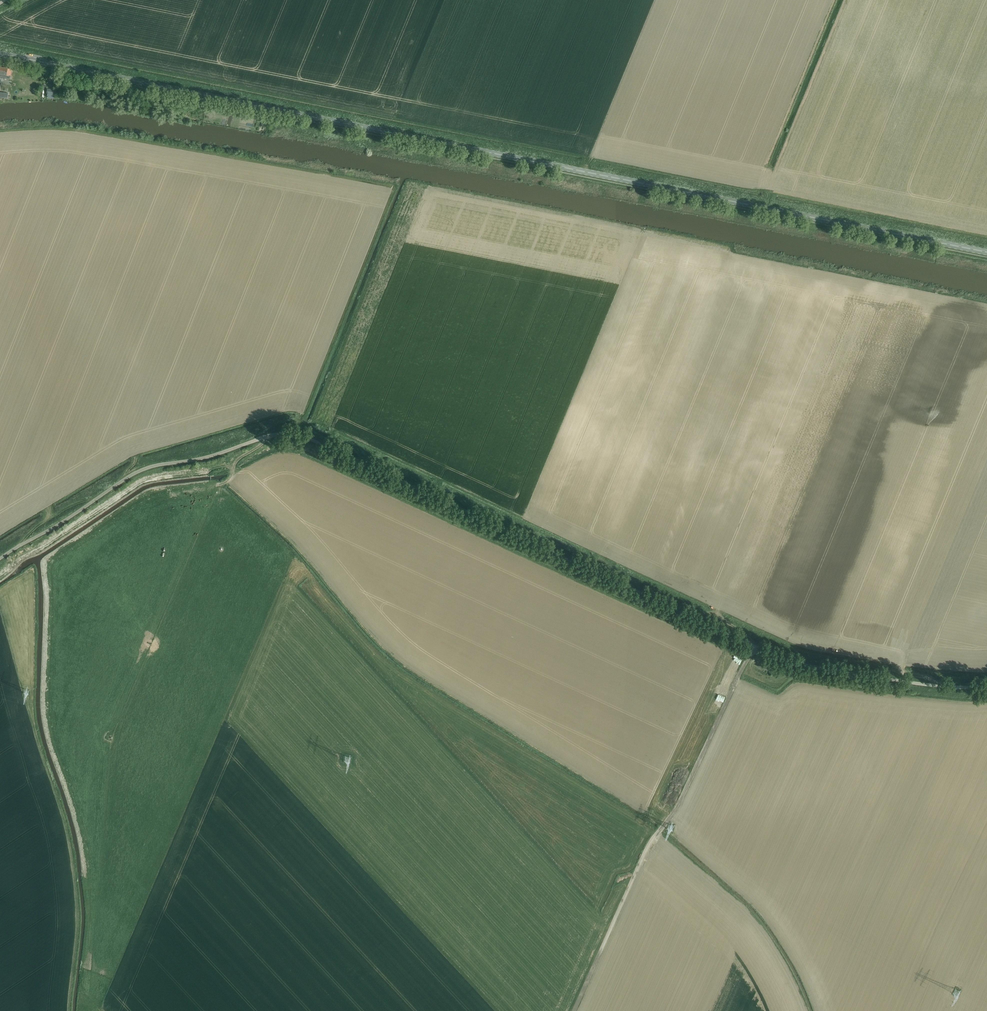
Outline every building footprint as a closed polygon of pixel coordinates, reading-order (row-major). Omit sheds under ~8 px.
[(10,79),(10,76),(12,69),(0,67),(0,78),(10,79)]
